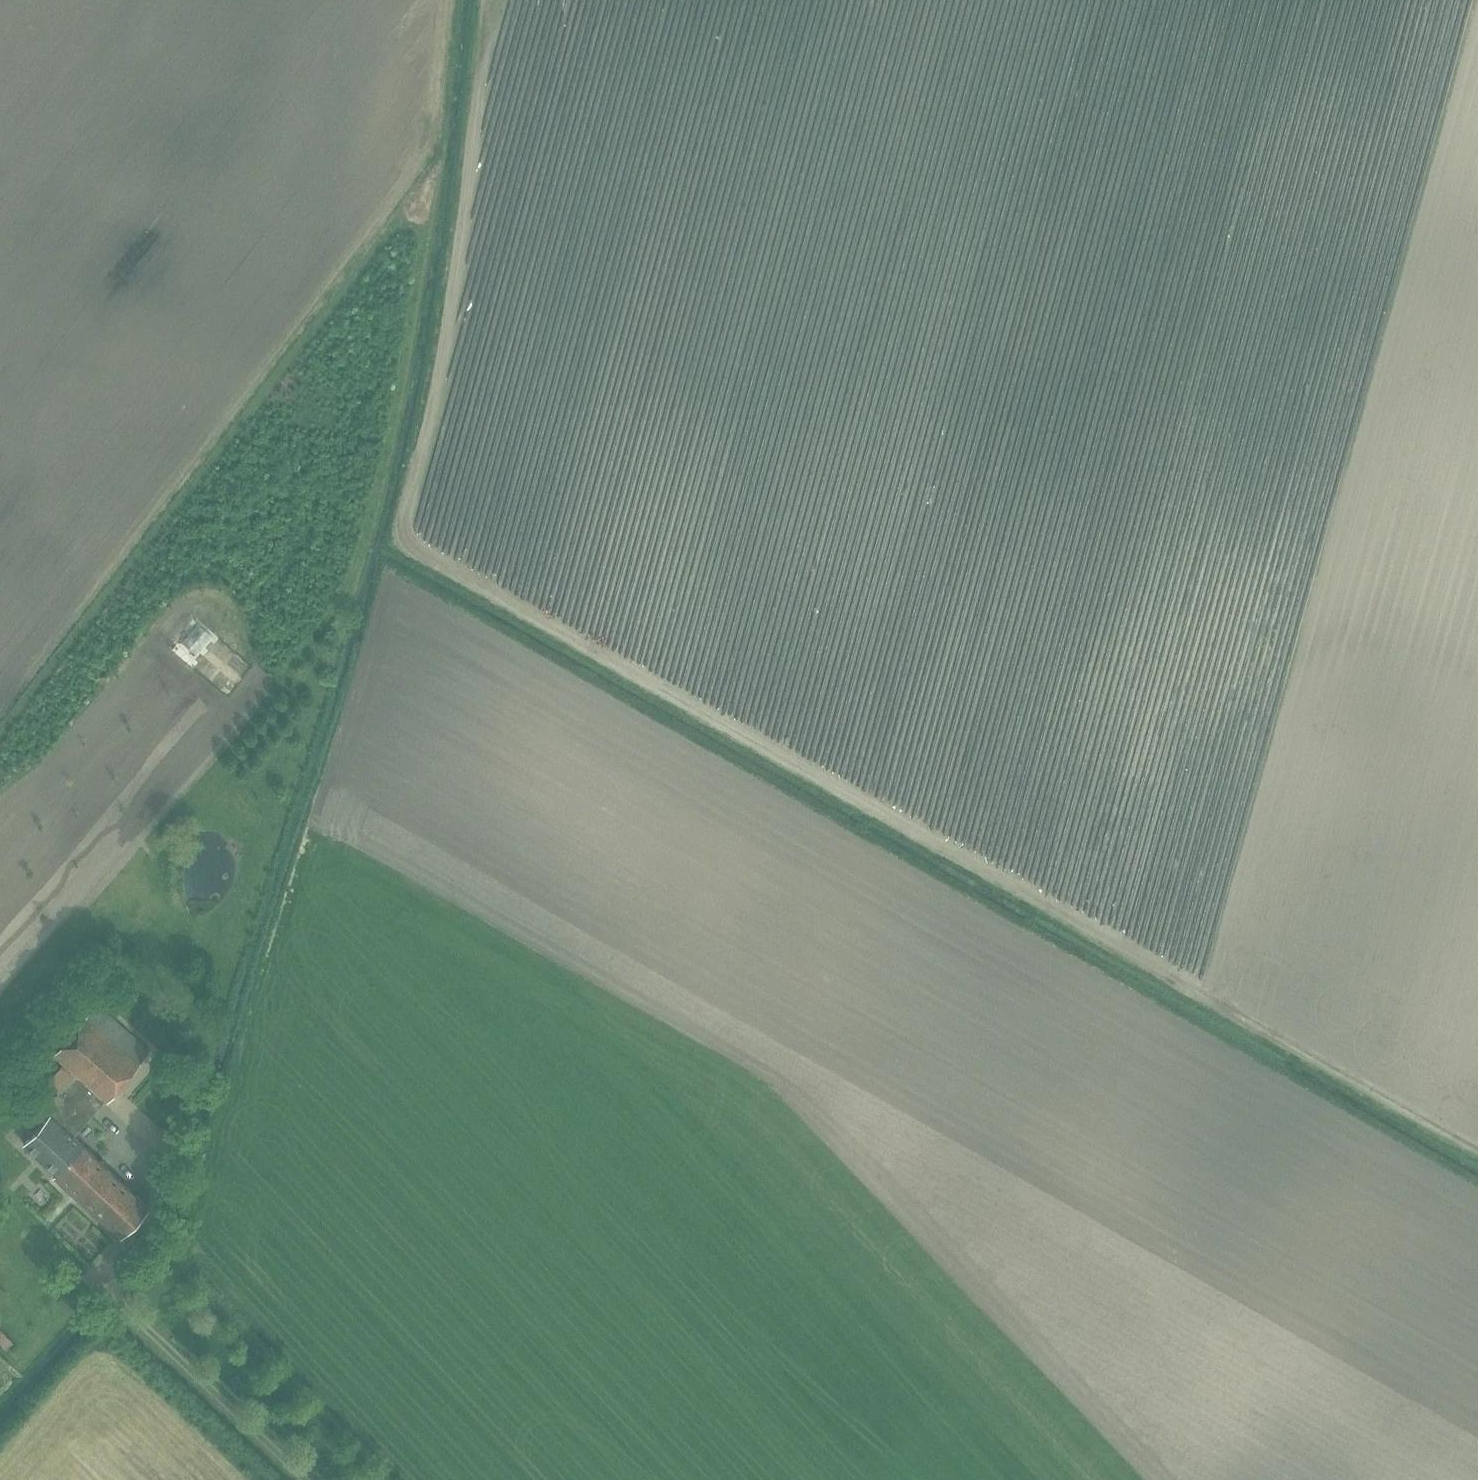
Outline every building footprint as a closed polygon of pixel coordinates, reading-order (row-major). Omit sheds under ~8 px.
[(152,1054),(100,1007),(56,1054),(77,1074),(17,1138),(56,1174),(53,1177),(119,1238),(148,1207),(73,1136),(107,1100),(152,1054)]
